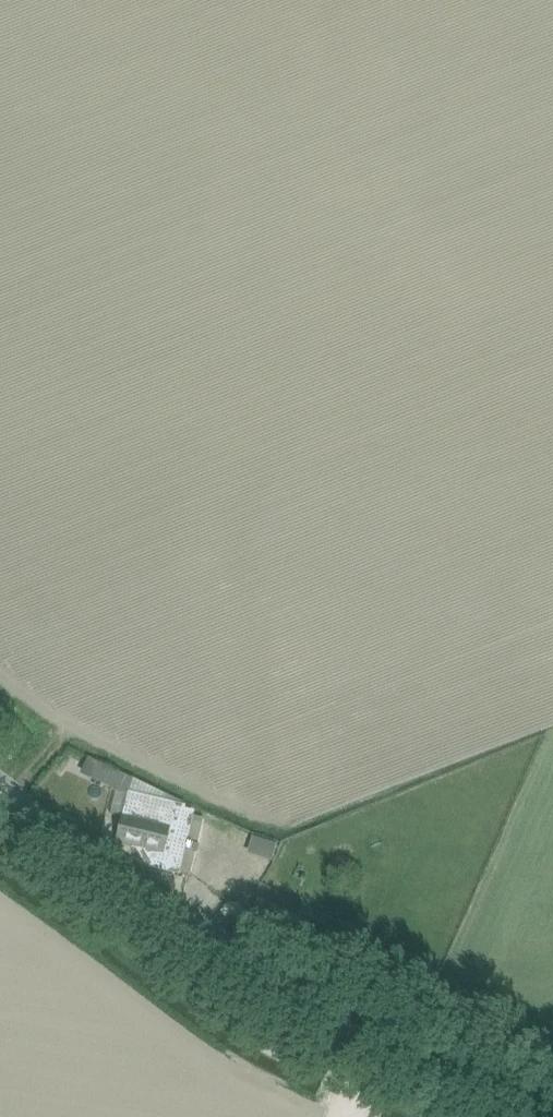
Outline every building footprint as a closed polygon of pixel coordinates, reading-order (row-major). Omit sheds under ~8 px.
[(145,851),(144,855),(143,858),(149,867),(178,874),(193,817),(184,814),(185,808),(129,794),(133,780),(98,763),(91,779),(114,790),(112,792),(129,796),(117,844),(145,851)] [(245,837),(238,848),(261,861),(268,850),(245,837)] [(265,910),(252,905),(248,915),(261,920),(265,910)]
